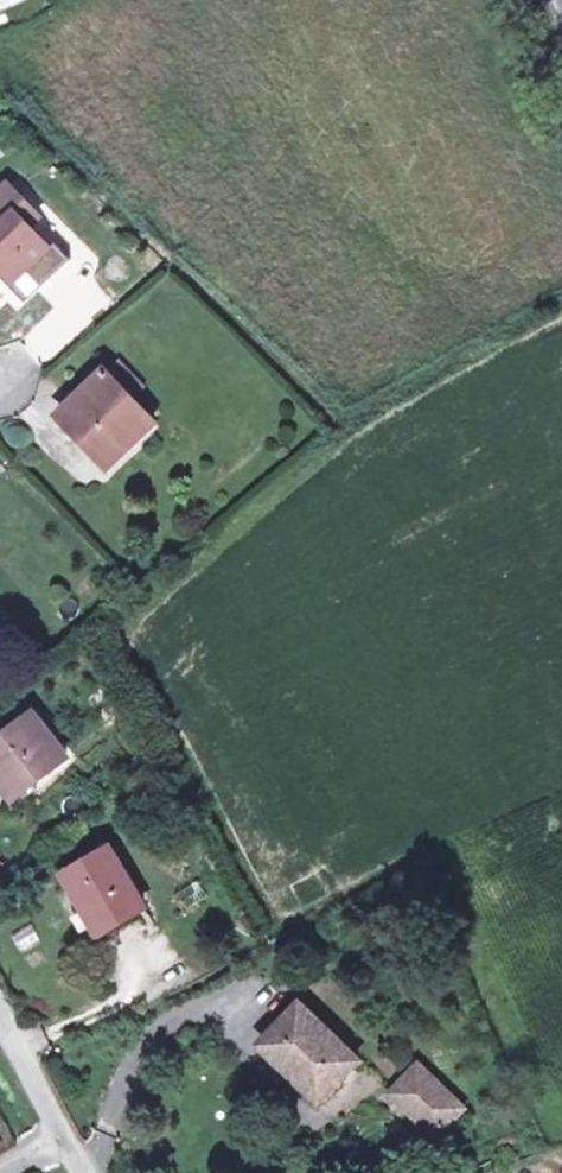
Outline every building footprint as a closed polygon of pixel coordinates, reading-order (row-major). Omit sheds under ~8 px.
[(25,205),(6,186),(0,192),(0,263),(16,279),(47,247),(15,215),(25,205)] [(15,215),(47,247),(58,237),(25,205),(15,215)] [(144,383),(123,360),(109,373),(104,367),(59,408),(109,461),(157,416),(134,392),(144,383)] [(0,748),(0,771),(22,799),(78,754),(46,711),(0,748)] [(63,871),(94,930),(142,907),(109,847),(63,871)] [(273,1056),(320,1096),(351,1060),(289,1010),(252,1053),(265,1064),(273,1056)] [(273,1056),(265,1064),(312,1105),(320,1096),(273,1056)] [(385,1098),(437,1138),(463,1107),(416,1067),(385,1098)]
